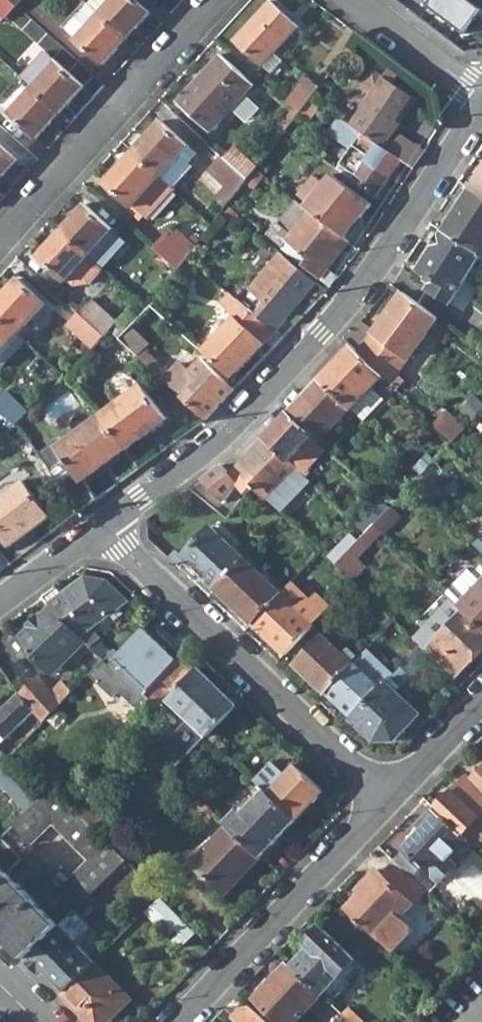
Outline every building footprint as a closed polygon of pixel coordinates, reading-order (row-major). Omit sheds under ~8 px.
[(3,18),(15,5),(10,0),(0,0),(0,14),(3,18)] [(126,39),(148,13),(134,0),(90,0),(86,4),(97,14),(126,39)] [(233,40),(261,66),(273,54),(297,27),(268,1),(233,40)] [(65,29),(75,38),(97,14),(86,4),(65,29)] [(126,39),(97,14),(75,38),(74,40),(102,65),(126,39)] [(31,87),(59,113),(82,87),(54,62),(43,52),(20,77),(31,87)] [(175,103),(208,134),(253,84),(220,54),(175,103)] [(271,75),(282,63),(273,54),(261,66),(271,75)] [(359,133),(384,150),(390,140),(400,126),(393,122),(411,97),(392,83),(402,69),(392,61),(383,76),(372,68),(361,83),(362,88),(370,94),(348,125),(359,133)] [(286,101),(298,113),(309,99),(318,86),(305,76),(286,101)] [(7,115),(34,140),(59,113),(31,87),(7,115)] [(418,101),(411,97),(393,122),(400,126),(418,101)] [(131,152),(159,177),(178,156),(186,146),(159,121),(131,152)] [(354,179),(375,194),(399,160),(384,150),(359,133),(350,145),(351,145),(340,160),(358,172),(354,179)] [(395,144),(390,140),(384,150),(399,160),(411,168),(423,151),(421,150),(401,136),(395,144)] [(222,158),(246,179),(253,169),(256,166),(233,146),(222,158)] [(16,161),(0,147),(0,178),(16,161)] [(132,206),(146,220),(173,191),(170,189),(159,177),(131,152),(103,183),(129,208),(132,206)] [(159,177),(170,189),(190,167),(178,156),(159,177)] [(208,170),(234,194),(241,185),(246,179),(222,158),(221,157),(208,170)] [(481,196),(481,166),(468,187),(481,196)] [(256,187),(273,201),(281,192),(253,169),(246,179),(241,185),(249,194),(256,187)] [(307,212),(343,240),(368,206),(330,175),(304,209),(307,212)] [(480,256),(481,253),(481,196),(468,187),(441,231),(478,254),(480,256)] [(126,244),(83,206),(60,231),(103,270),(126,244)] [(265,235),(328,287),(337,277),(326,268),(346,242),(343,240),(307,212),(289,234),(276,222),(265,235)] [(37,256),(64,281),(66,280),(73,286),(89,284),(103,270),(60,231),(37,256)] [(447,301),(478,254),(441,231),(418,268),(433,277),(426,288),(447,301)] [(152,249),(176,270),(186,259),(188,255),(165,234),(152,249)] [(255,314),(275,330),(315,283),(280,253),(250,288),(265,302),(255,314)] [(16,334),(44,303),(16,279),(0,297),(0,320),(16,334)] [(201,353),(232,380),(275,330),(255,314),(227,292),(217,304),(231,317),(201,353)] [(401,293),(356,353),(381,377),(388,384),(437,319),(401,293)] [(78,314),(103,336),(108,331),(115,323),(91,300),(78,314)] [(115,338),(203,419),(232,389),(199,359),(177,382),(141,348),(166,322),(149,307),(148,306),(146,308),(115,338)] [(66,326),(90,348),(103,336),(78,314),(66,326)] [(23,341),(16,334),(0,320),(0,366),(1,366),(23,341)] [(350,410),(381,377),(356,353),(349,346),(317,379),(348,408),(350,410)] [(317,441),(348,408),(317,379),(286,413),(311,436),(317,441)] [(98,414),(123,449),(164,418),(138,384),(98,414)] [(15,425),(16,423),(28,411),(5,390),(0,396),(0,412),(15,425)] [(438,422),(457,438),(467,426),(449,410),(438,422)] [(294,468),(302,475),(307,470),(305,468),(324,448),(317,441),(311,436),(286,413),(261,438),(294,468)] [(83,479),(123,449),(98,414),(59,442),(55,438),(37,452),(80,510),(97,498),(83,479)] [(266,499),(294,468),(261,438),(227,473),(219,464),(199,478),(222,500),(237,484),(245,492),(252,485),(266,499)] [(420,464),(424,468),(432,460),(427,457),(420,464)] [(410,484),(430,503),(440,492),(420,473),(418,474),(410,484)] [(7,546),(47,517),(20,479),(0,494),(0,537),(7,546)] [(333,564),(350,580),(365,565),(356,557),(368,544),(367,543),(379,531),(372,524),(363,532),(333,564)] [(180,556),(213,588),(241,558),(209,527),(180,556)] [(213,588),(249,623),(278,592),(241,558),(213,588)] [(481,630),(481,567),(479,565),(471,573),(466,568),(443,593),(448,598),(461,610),(481,630)] [(101,658),(106,664),(141,627),(154,614),(146,606),(135,617),(138,620),(107,651),(85,628),(121,599),(101,578),(83,577),(60,595),(53,586),(38,598),(47,606),(83,641),(101,658)] [(249,623),(282,654),(328,605),(320,598),(303,616),(278,592),(249,623)] [(15,638),(51,674),(83,641),(47,606),(15,638)] [(461,610),(450,623),(445,618),(429,635),(425,632),(415,642),(419,646),(453,678),(481,646),(481,630),(461,610)] [(141,627),(106,664),(101,658),(87,674),(110,697),(117,691),(136,710),(148,698),(143,694),(163,673),(181,655),(181,654),(156,629),(150,635),(141,627)] [(323,693),(351,663),(320,634),(291,663),(323,693)] [(402,651),(388,666),(394,672),(409,657),(402,651)] [(179,729),(196,745),(205,736),(234,705),(181,654),(181,655),(163,673),(143,694),(148,698),(152,702),(168,686),(174,692),(166,700),(188,721),(179,729)] [(384,683),(394,672),(388,666),(380,674),(359,655),(351,663),(323,693),(350,719),(384,683)] [(32,712),(41,722),(70,691),(60,681),(50,691),(36,674),(17,692),(32,712)] [(418,715),(384,683),(350,719),(373,741),(394,740),(418,715)] [(0,709),(0,736),(3,739),(32,712),(17,692),(0,709)] [(174,768),(170,772),(175,777),(181,783),(216,746),(205,736),(196,745),(174,768)] [(269,761),(251,780),(262,791),(294,821),(321,792),(294,765),(284,775),(269,761)] [(474,846),(481,838),(481,761),(466,778),(463,775),(433,806),(467,839),(474,846)] [(34,797),(5,766),(0,771),(0,779),(25,805),(34,797)] [(170,772),(166,777),(171,781),(175,777),(174,777),(170,772)] [(162,791),(171,781),(166,777),(157,786),(162,791)] [(67,881),(85,900),(123,862),(105,842),(98,835),(75,811),(56,791),(51,786),(11,826),(29,843),(50,822),(87,861),(67,881)] [(226,826),(259,858),(294,821),(262,791),(243,811),(239,806),(223,823),(226,826)] [(75,811),(98,835),(105,829),(99,824),(108,814),(90,796),(75,811)] [(190,809),(204,823),(213,813),(198,799),(190,809)] [(448,860),(467,839),(433,806),(418,823),(421,827),(391,859),(410,877),(421,864),(439,881),(454,865),(448,860)] [(259,858),(226,826),(191,863),(224,895),(259,858)] [(25,960),(65,919),(72,912),(73,911),(48,886),(33,901),(6,873),(20,858),(0,838),(0,935),(25,960)] [(379,871),(404,895),(416,883),(410,877),(391,859),(379,871)] [(363,888),(346,907),(379,939),(392,952),(413,929),(399,917),(412,903),(404,895),(379,871),(375,867),(359,884),(363,888)] [(187,944),(200,931),(163,895),(151,908),(187,944)] [(44,973),(62,991),(90,963),(71,944),(88,928),(72,912),(65,919),(25,960),(41,976),(44,973)] [(463,927),(475,938),(481,932),(469,920),(463,927)] [(291,964),(321,993),(355,958),(320,925),(304,942),(309,946),(291,964)] [(86,1021),(108,1021),(130,1000),(92,962),(90,963),(62,991),(58,995),(86,1021)] [(281,1021),(292,1021),(321,993),(291,964),(272,983),(269,979),(253,995),(281,1021)] [(237,1021),(265,1021),(242,1000),(229,1014),(237,1021)]
